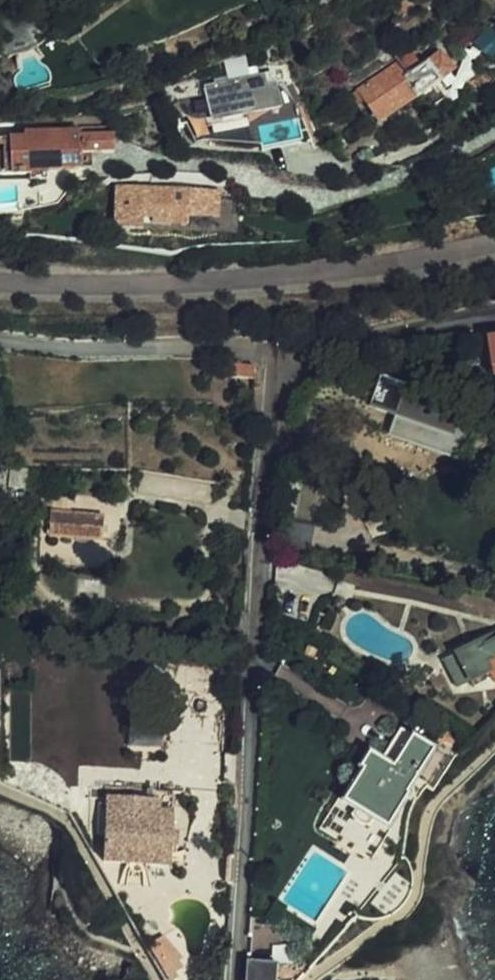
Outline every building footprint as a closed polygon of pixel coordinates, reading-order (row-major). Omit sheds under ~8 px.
[(492,62),(494,59),(494,35),(494,34),(479,47),(492,62)] [(411,56),(395,67),(402,77),(416,97),(425,110),(444,97),(435,84),(454,71),(442,53),(420,68),(411,56)] [(213,136),(247,130),(245,118),(280,111),(275,86),(285,84),(283,74),(273,76),(273,77),(250,82),(246,61),(225,65),(229,85),(218,87),(220,98),(206,100),(210,117),(213,136)] [(402,77),(395,67),(352,97),(365,116),(358,121),(363,127),(369,123),(373,128),(416,97),(402,77)] [(205,119),(210,117),(206,100),(173,106),(179,122),(186,121),(191,121),(200,120),(205,119)] [(247,130),(250,146),(259,146),(260,151),(302,144),(301,139),(297,121),(258,128),(247,130)] [(194,145),(203,144),(199,123),(186,125),(194,145)] [(48,173),(80,172),(80,153),(114,151),(114,138),(79,139),(79,133),(27,135),(27,139),(0,140),(0,175),(33,174),(32,168),(47,167),(48,173)] [(48,180),(48,173),(47,167),(32,168),(33,174),(33,181),(48,180)] [(117,229),(144,231),(144,219),(154,219),(154,224),(188,226),(189,216),(220,217),(221,193),(120,188),(117,229)] [(144,219),(144,231),(153,232),(154,224),(154,219),(144,219)] [(257,368),(231,366),(230,385),(256,385),(257,368)] [(457,452),(460,436),(441,433),(445,413),(398,404),(391,440),(457,452)] [(0,468),(0,515),(26,515),(27,470),(0,468)] [(105,516),(93,516),(82,515),(54,514),(52,539),(103,543),(105,516)] [(449,665),(460,687),(473,680),(477,687),(494,678),(494,680),(494,641),(449,665)] [(163,749),(163,722),(131,721),(131,748),(163,749)] [(417,782),(436,752),(402,731),(384,760),(372,753),(362,769),(365,771),(349,797),(392,824),(409,796),(420,802),(428,789),(417,782)] [(171,867),(172,796),(105,792),(105,802),(109,802),(107,865),(171,867)] [(165,979),(176,979),(187,965),(158,945),(150,954),(165,979)] [(247,963),(247,975),(247,979),(302,979),(305,977),(300,968),(279,967),(279,964),(247,963)]
